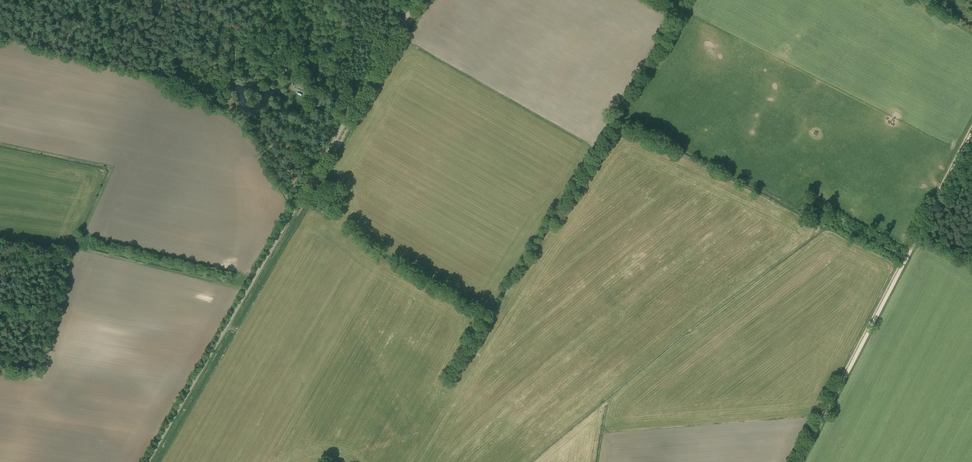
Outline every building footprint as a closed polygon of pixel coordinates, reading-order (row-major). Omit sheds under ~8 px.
[(296,85),(305,89),(308,82),(299,78),(296,85)] [(314,105),(320,109),(323,104),(316,101),(314,105)]
